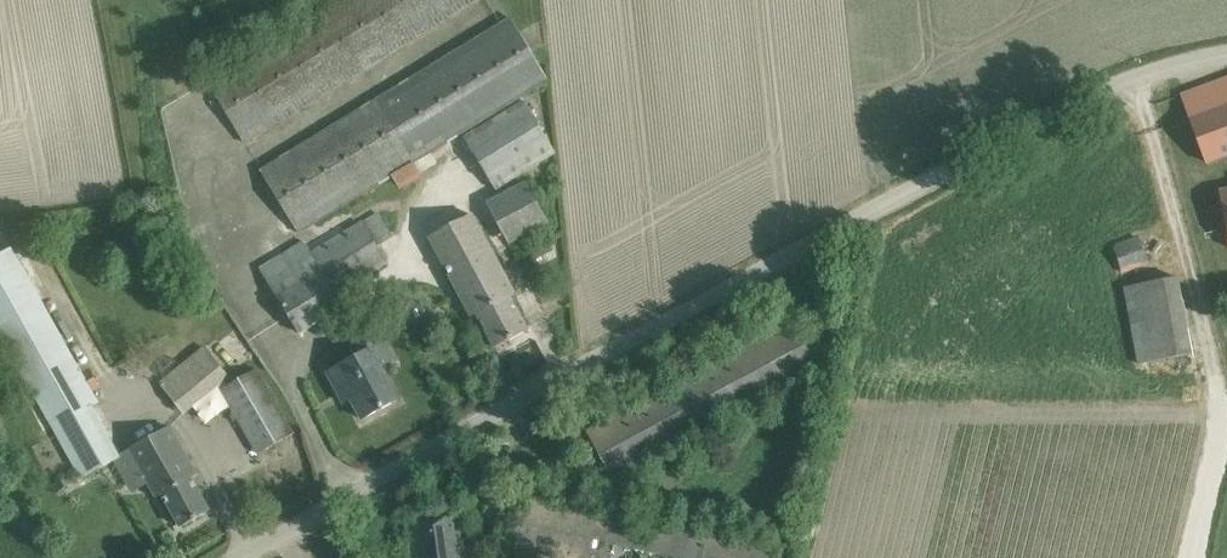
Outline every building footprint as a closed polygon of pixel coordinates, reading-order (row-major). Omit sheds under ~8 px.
[(208,84),(245,144),(480,0),(344,0),(208,84)] [(515,18),(261,172),(298,233),(394,175),(402,188),(423,176),(415,162),(552,78),(515,18)] [(1226,155),(1226,78),(1183,94),(1208,162),(1226,155)] [(528,102),(466,139),(497,190),(559,152),(528,102)] [(527,182),(488,203),(511,245),(549,225),(527,182)] [(306,243),(263,269),(300,331),(343,305),(337,294),(388,263),(377,246),(392,237),(378,214),(312,254),(306,243)] [(473,214),(429,238),(472,316),(478,314),(496,348),(529,330),(511,296),(516,293),(473,214)] [(1151,265),(1142,238),(1114,247),(1123,274),(1151,265)] [(557,257),(551,245),(534,255),(540,266),(557,257)] [(0,253),(0,333),(83,477),(120,456),(92,405),(100,401),(13,246),(0,253)] [(1139,364),(1194,353),(1179,276),(1124,286),(1139,364)] [(797,318),(588,431),(614,481),(824,368),(797,318)] [(360,354),(327,372),(338,392),(347,387),(364,419),(398,400),(380,366),(393,359),(379,332),(355,344),(360,354)] [(229,374),(206,346),(161,384),(185,411),(229,374)] [(294,431),(259,368),(222,389),(256,452),(294,431)] [(173,425),(130,449),(156,497),(164,492),(182,526),(210,510),(192,477),(198,473),(173,425)] [(527,489),(513,557),(770,557),(773,542),(527,489)] [(460,513),(408,521),(415,557),(467,557),(460,513)]
